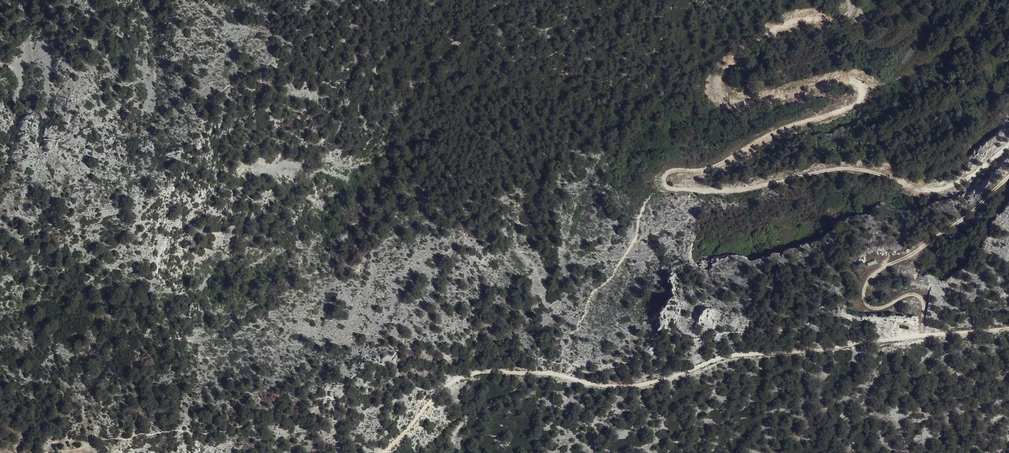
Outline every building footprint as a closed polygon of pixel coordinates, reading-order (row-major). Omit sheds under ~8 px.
[(868,266),(877,263),(875,258),(866,262),(868,266)]
